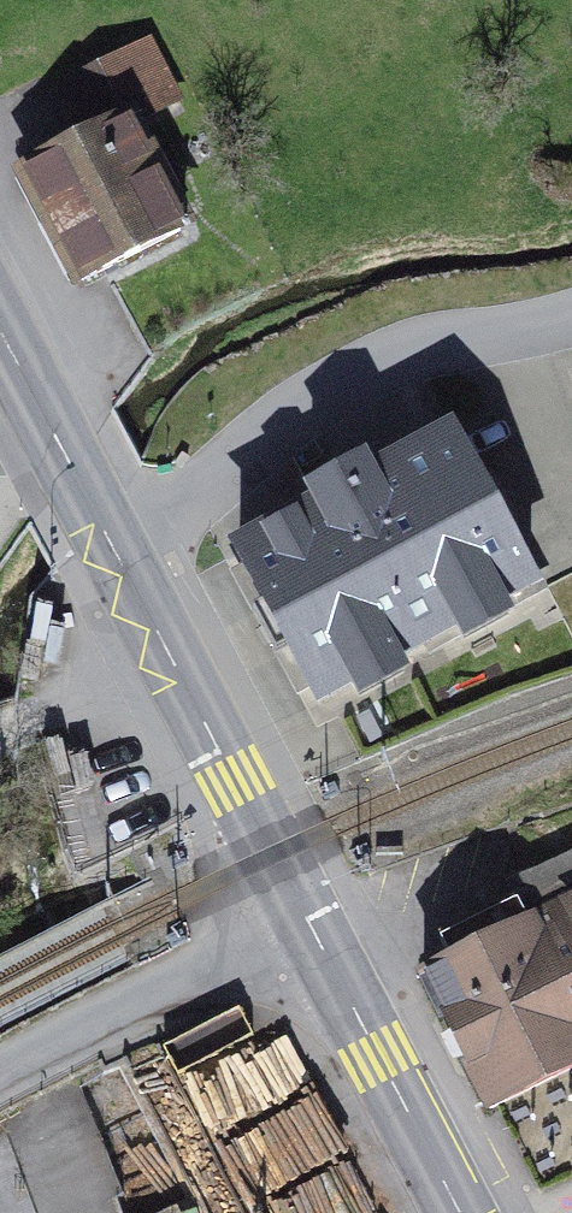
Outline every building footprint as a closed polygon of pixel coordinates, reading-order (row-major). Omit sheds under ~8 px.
[(89,139),(24,177),(93,292),(200,229),(140,126),(180,103),(148,50),(65,99),(89,139)] [(469,431),(237,556),(331,731),(564,606),(469,431)] [(435,942),(510,1090),(571,1059),(571,874),(435,942)]
